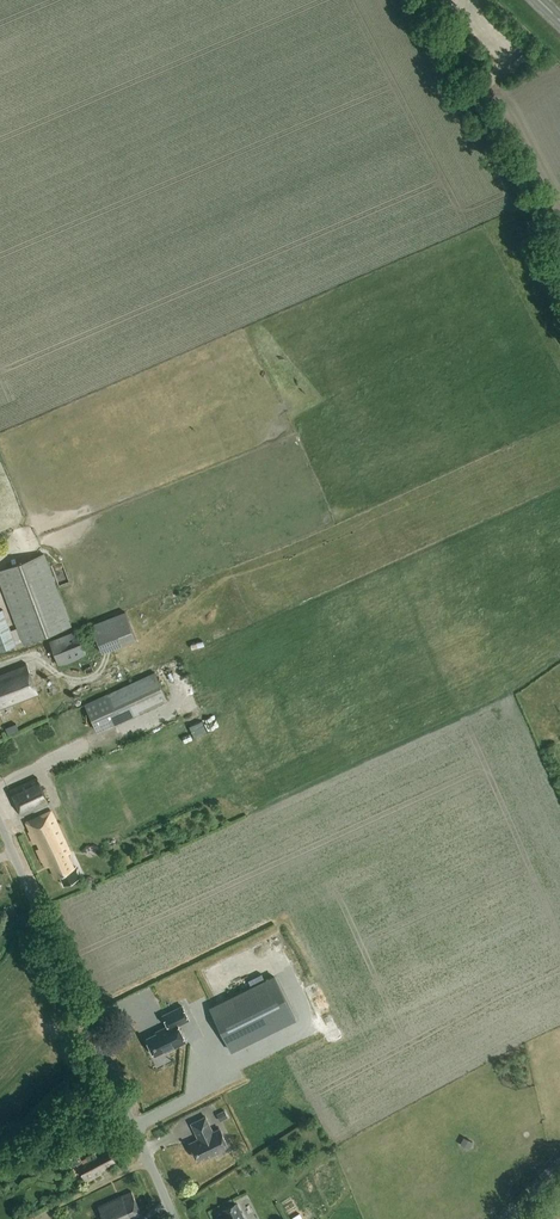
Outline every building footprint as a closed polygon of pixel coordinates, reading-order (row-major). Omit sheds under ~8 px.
[(71,624),(43,552),(0,569),(0,577),(25,642),(71,624)] [(304,609),(318,603),(315,597),(302,603),(304,609)] [(108,652),(143,638),(131,608),(96,622),(108,652)] [(0,610),(0,649),(16,644),(3,609),(0,610)] [(76,630),(49,641),(59,665),(86,654),(76,630)] [(3,707),(15,703),(38,694),(26,663),(0,673),(0,709),(3,707)] [(154,671),(85,702),(90,713),(97,729),(166,699),(154,671)] [(22,815),(49,803),(37,777),(10,788),(22,815)] [(70,851),(66,843),(51,810),(26,821),(30,830),(29,830),(42,861),(44,860),(46,866),(50,864),(55,876),(59,875),(64,884),(80,877),(75,866),(73,867),(67,852),(70,851)] [(208,1006),(230,1051),(294,1019),(272,975),(208,1006)] [(159,1032),(146,1039),(154,1055),(167,1048),(168,1050),(186,1042),(178,1025),(188,1019),(182,1006),(163,1015),(168,1025),(158,1030),(159,1032)] [(219,1113),(221,1119),(228,1116),(225,1110),(219,1113)] [(199,1139),(190,1143),(197,1159),(204,1155),(206,1158),(229,1147),(220,1128),(213,1132),(206,1117),(191,1123),(199,1139)] [(71,1167),(76,1164),(86,1182),(102,1173),(100,1169),(115,1161),(108,1149),(97,1155),(95,1153),(82,1160),(80,1156),(74,1145),(55,1155),(61,1166),(68,1162),(71,1167)] [(141,1210),(132,1192),(99,1208),(105,1218),(139,1218),(140,1218),(136,1212),(141,1210)] [(236,1204),(224,1210),(228,1217),(224,1218),(244,1218),(236,1204)]
